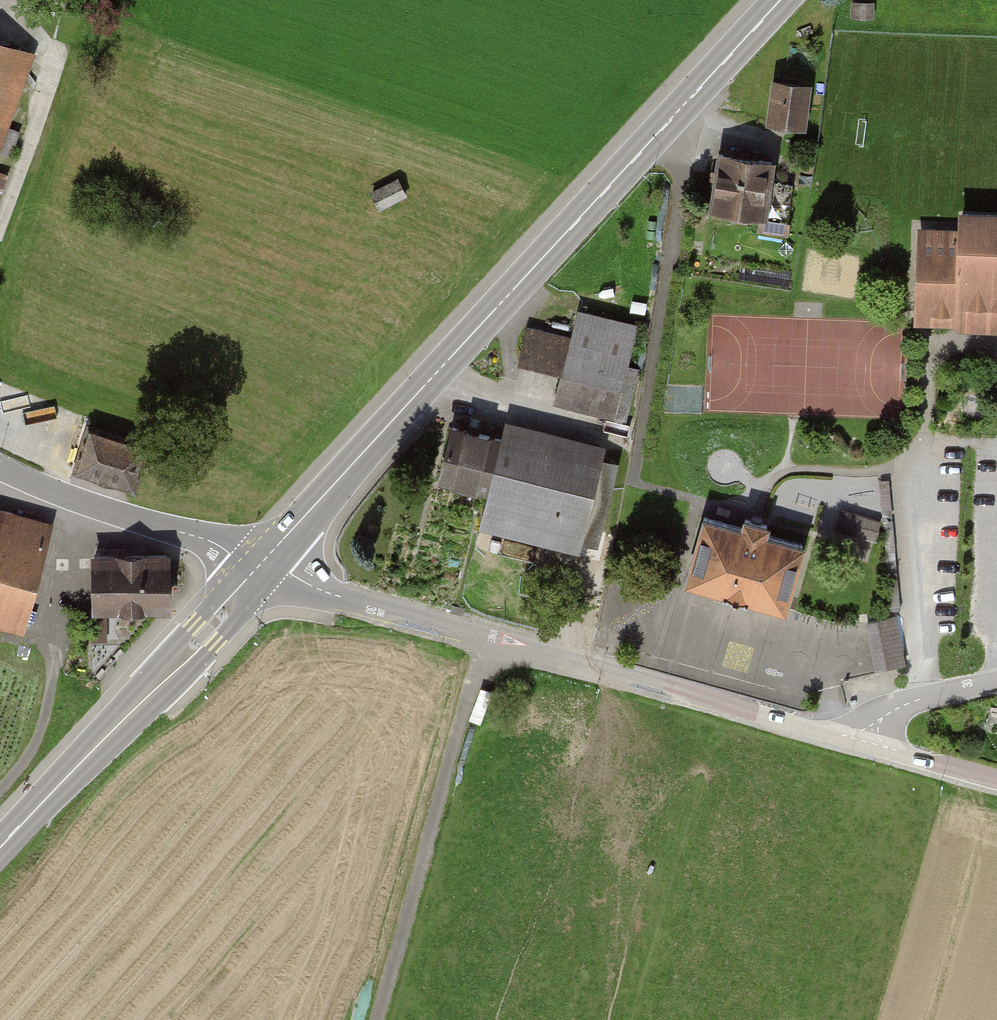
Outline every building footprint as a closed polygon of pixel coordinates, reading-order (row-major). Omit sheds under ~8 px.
[(0,42),(0,147),(32,53),(0,42)] [(812,85),(772,80),(766,126),(806,131),(812,85)] [(777,161),(717,151),(708,210),(767,220),(777,161)] [(960,218),(960,232),(921,231),(918,327),(996,330),(996,219),(960,218)] [(637,327),(581,312),(573,339),(530,327),(521,361),(564,372),(556,402),(626,421),(640,369),(627,366),(637,327)] [(605,444),(504,420),(500,436),(450,424),(437,481),(487,493),(479,527),(579,551),(605,444)] [(144,449),(88,430),(75,469),(131,488),(144,449)] [(0,510),(0,626),(24,632),(54,525),(0,510)] [(842,538),(881,538),(881,512),(841,512),(842,538)] [(740,528),(702,517),(682,584),(786,614),(805,546),(765,535),(768,526),(742,519),(740,528)] [(168,548),(94,550),(95,604),(170,603),(168,548)] [(899,613),(868,621),(880,672),(911,665),(899,613)]
